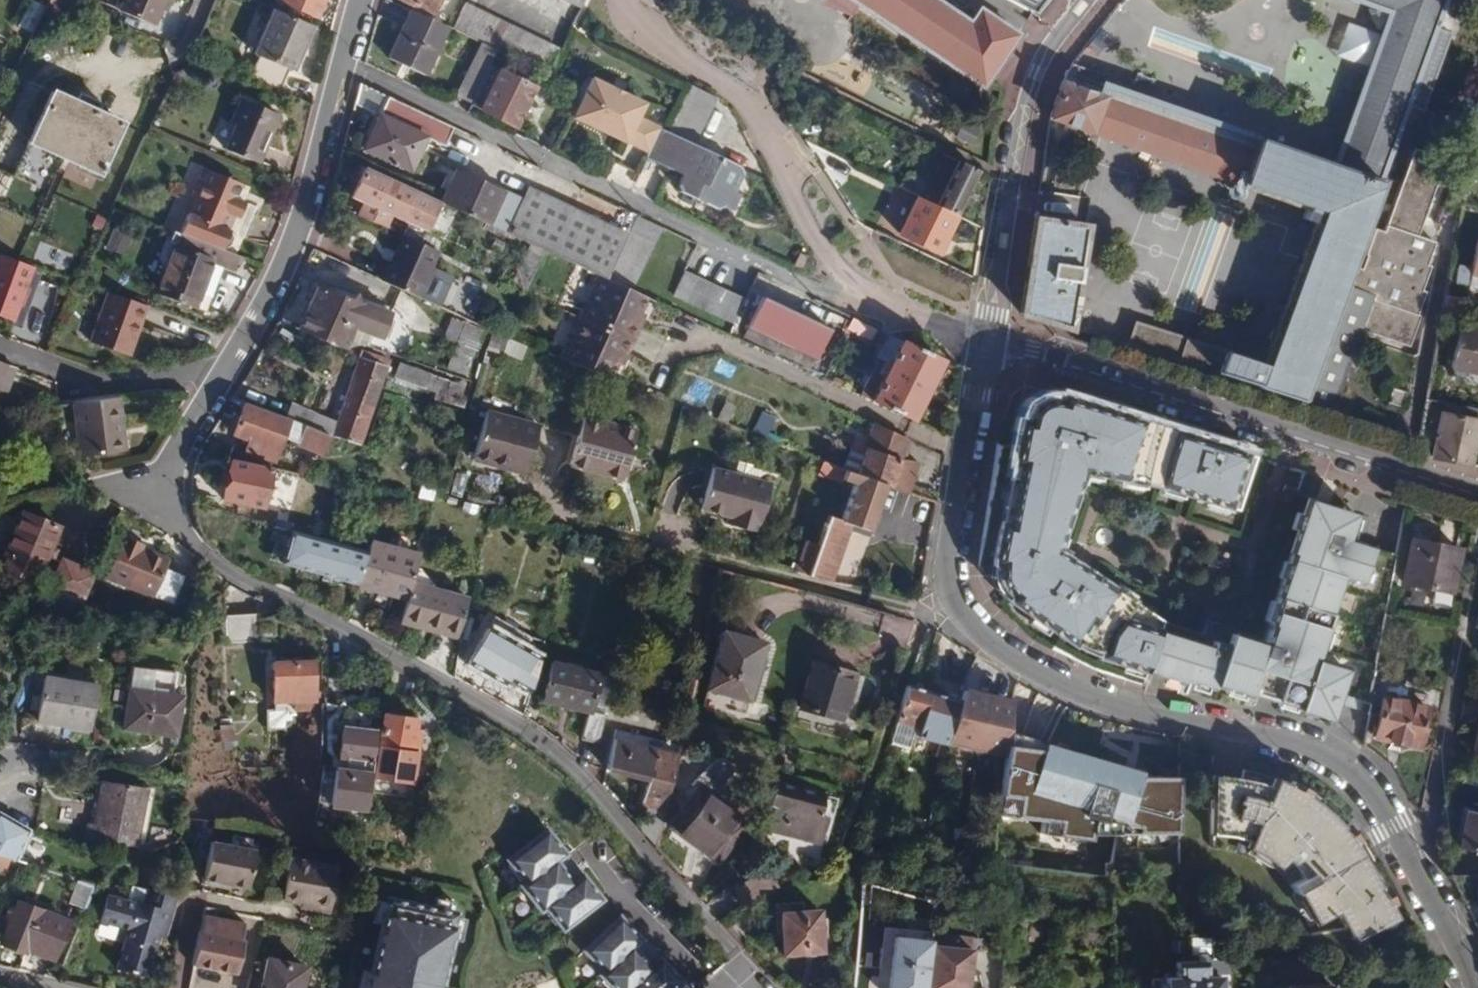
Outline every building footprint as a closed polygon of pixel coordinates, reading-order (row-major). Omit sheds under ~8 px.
[(43,12),(71,24),(80,6),(65,0),(49,0),(43,12)] [(124,1),(120,11),(155,25),(161,11),(166,0),(121,0),(124,1)] [(317,16),(323,0),(281,0),(317,16)] [(430,15),(437,0),(399,0),(430,15)] [(578,9),(583,0),(561,0),(578,9)] [(992,78),(1022,33),(978,5),(972,15),(949,0),(655,0),(704,29),(771,58),(799,71),(993,165),(1005,88),(992,78)] [(1033,16),(1045,0),(1002,0),(1033,16)] [(1062,60),(1072,64),(1104,76),(1103,83),(1334,165),(1381,179),(1406,104),(1421,110),(1474,127),(1477,106),(1477,0),(1109,0),(1062,60)] [(546,73),(558,50),(463,3),(450,28),(480,43),(495,50),(546,73)] [(311,24),(271,7),(253,53),(257,55),(248,78),(279,91),(289,68),(293,70),(311,24)] [(446,26),(409,10),(385,58),(423,76),(446,26)] [(486,69),(495,50),(480,43),(454,97),(470,104),(486,69)] [(1418,446),(1474,127),(1421,110),(1406,104),(1381,179),(1334,165),(1103,83),(1104,76),(1072,64),(1062,60),(1057,66),(1048,85),(1041,116),(1014,315),(1418,446)] [(530,89),(486,69),(470,104),(469,106),(512,126),(530,89)] [(623,139),(646,150),(657,127),(635,116),(642,101),(590,76),(571,115),(623,140),(623,139)] [(716,98),(688,86),(668,131),(694,144),(716,98)] [(121,122),(52,90),(29,142),(97,172),(121,122)] [(258,162),(278,114),(237,96),(227,121),(234,125),(225,149),(258,162)] [(452,129),(386,97),(378,114),(362,150),(408,171),(424,138),(443,147),(452,129)] [(668,131),(657,127),(646,150),(643,156),(678,172),(674,182),(678,191),(691,196),(699,194),(701,200),(714,208),(721,203),(729,208),(737,192),(733,189),(741,171),(739,165),(694,144),(668,131)] [(977,172),(943,156),(930,184),(905,172),(898,187),(915,195),(955,216),(957,217),(977,172)] [(212,245),(220,248),(222,245),(228,244),(231,237),(230,233),(226,230),(228,228),(225,226),(228,219),(233,208),(229,207),(234,197),(240,182),(203,167),(178,233),(212,245)] [(434,201),(419,194),(363,169),(351,198),(366,205),(359,219),(384,229),(390,216),(421,230),(434,201)] [(604,279),(624,234),(526,189),(521,200),(454,169),(438,203),(543,251),(599,277),(604,279)] [(955,216),(915,195),(897,233),(936,253),(955,216)] [(659,227),(633,215),(624,234),(604,279),(630,290),(659,227)] [(220,248),(212,245),(178,233),(156,290),(205,310),(223,265),(232,268),(237,255),(220,248)] [(435,252),(399,235),(378,279),(415,297),(435,252)] [(1475,240),(1469,271),(1456,269),(1453,284),(1469,287),(1471,275),(1477,276),(1477,241),(1475,240)] [(33,267),(0,255),(0,316),(13,321),(33,267)] [(527,287),(534,270),(523,264),(515,282),(527,287)] [(742,300),(681,272),(670,297),(731,324),(742,300)] [(604,279),(599,277),(563,359),(609,378),(616,364),(621,366),(643,314),(638,311),(645,297),(630,290),(604,279)] [(317,289),(299,334),(342,349),(350,327),(370,334),(379,311),(317,289)] [(127,358),(145,307),(107,293),(88,343),(127,358)] [(1461,298),(1449,296),(1447,307),(1460,310),(1461,298)] [(746,327),(814,359),(828,330),(760,298),(746,327)] [(873,329),(850,318),(844,330),(867,341),(873,329)] [(1459,327),(1451,368),(1477,374),(1477,331),(1459,327)] [(872,370),(860,396),(912,420),(940,361),(888,337),(878,359),(889,363),(883,375),(872,370)] [(329,434),(358,445),(386,366),(356,357),(334,420),(329,434)] [(15,367),(0,362),(0,378),(9,382),(15,367)] [(388,378),(418,384),(421,368),(392,362),(388,378)] [(1214,607),(1173,593),(1162,626),(1069,563),(1059,556),(1079,494),(1082,482),(1187,496),(1201,498),(1237,509),(1252,457),(1059,398),(1057,404),(1054,405),(1049,407),(1044,410),(1040,412),(1036,415),(1032,418),(1028,422),(1025,426),(1019,424),(1011,464),(1017,465),(1004,527),(998,526),(991,567),(997,568),(998,572),(999,575),(1001,579),(1002,583),(1004,587),(1006,590),(1008,593),(1011,596),(1013,599),(1010,604),(1075,649),(1078,644),(1102,654),(1101,660),(1133,670),(1134,667),(1149,671),(1183,682),(1184,678),(1214,687),(1215,684),(1249,695),(1251,690),(1264,695),(1266,689),(1281,693),(1279,697),(1293,701),(1292,703),(1299,705),(1297,710),(1329,718),(1344,667),(1314,658),(1340,576),(1359,582),(1370,546),(1361,544),(1359,549),(1345,543),(1346,539),(1336,537),(1340,524),(1334,519),(1320,517),(1322,512),(1304,508),(1287,568),(1269,628),(1271,629),(1267,640),(1239,631),(1209,621),(1214,607)] [(119,431),(116,399),(70,404),(79,458),(116,454),(113,431),(119,431)] [(1432,457),(1470,464),(1477,425),(1477,409),(1440,402),(1432,457)] [(321,455),(329,434),(289,419),(287,422),(241,405),(230,434),(247,440),(254,444),(251,453),(272,461),(282,438),(321,455)] [(537,425),(485,411),(472,460),(524,473),(537,425)] [(634,430),(582,416),(568,466),(622,480),(634,430)] [(906,440),(872,424),(867,441),(855,436),(842,469),(858,475),(886,486),(908,494),(917,464),(899,460),(906,440)] [(269,467),(230,459),(222,471),(219,499),(261,508),(269,467)] [(738,519),(736,527),(757,532),(759,525),(761,525),(771,485),(713,469),(703,510),(728,517),(738,519)] [(886,486),(858,475),(854,485),(842,520),(828,516),(818,544),(806,541),(798,570),(832,580),(850,525),(870,532),(886,486)] [(418,480),(414,497),(429,500),(433,483),(418,480)] [(58,527),(20,511),(4,555),(40,570),(45,558),(50,548),(58,527)] [(269,532),(286,536),(287,533),(269,528),(269,532)] [(363,553),(287,533),(286,536),(279,563),(321,575),(329,577),(354,585),(363,553)] [(416,554),(367,540),(363,553),(354,585),(355,586),(403,601),(409,583),(416,554)] [(165,572),(166,567),(139,557),(142,551),(143,547),(124,541),(107,581),(173,607),(184,578),(165,572)] [(1460,550),(1411,541),(1402,584),(1431,590),(1429,601),(1431,605),(1445,608),(1449,605),(1451,594),(1460,550)] [(62,564),(57,576),(90,588),(94,576),(62,564)] [(830,583),(832,580),(798,570),(796,573),(830,583)] [(329,577),(321,575),(320,582),(327,584),(329,577)] [(90,588),(57,576),(51,591),(84,603),(90,588)] [(409,583),(403,601),(397,624),(455,640),(467,600),(409,583)] [(255,615),(223,617),(225,644),(257,641),(255,615)] [(524,651),(486,629),(466,664),(503,686),(524,651)] [(707,690),(747,700),(763,643),(722,632),(707,690)] [(273,702),(292,700),(314,699),(311,661),(271,663),(273,702)] [(528,695),(535,668),(525,662),(517,689),(528,695)] [(596,743),(602,717),(603,714),(591,711),(599,675),(551,663),(541,703),(586,715),(580,739),(596,743)] [(855,674),(813,663),(799,709),(841,721),(855,674)] [(92,684),(39,675),(31,721),(85,730),(92,684)] [(932,692),(920,740),(948,748),(949,744),(965,691),(966,686),(959,684),(954,698),(932,692)] [(909,687),(889,745),(899,748),(898,751),(904,753),(911,736),(920,740),(932,692),(909,687)] [(178,695),(125,688),(120,731),(173,737),(178,695)] [(955,746),(1006,757),(1014,702),(965,691),(949,744),(955,746)] [(1425,708),(1381,698),(1373,738),(1418,747),(1425,708)] [(410,781),(419,719),(382,713),(373,775),(410,781)] [(231,740),(231,736),(230,720),(221,721),(222,740),(231,740)] [(329,813),(365,817),(374,739),(340,735),(337,763),(345,764),(343,778),(342,790),(331,790),(329,813)] [(645,807),(662,812),(677,756),(659,751),(614,739),(612,739),(605,771),(646,782),(641,806),(645,807)] [(689,784),(695,787),(666,827),(714,863),(743,824),(731,815),(737,807),(718,792),(729,777),(712,764),(707,768),(704,770),(700,774),(698,776),(696,778),(692,781),(689,784)] [(1320,805),(1303,794),(1287,785),(1257,774),(1241,771),(1239,779),(1212,776),(1211,835),(1232,836),(1249,841),(1247,850),(1266,861),(1277,871),(1290,857),(1304,875),(1289,885),(1295,892),(1298,891),(1316,923),(1328,916),(1335,911),(1353,942),(1397,917),(1389,904),(1380,888),(1353,843),(1346,835),(1339,826),(1320,805)] [(1081,866),(1177,863),(1176,805),(1131,804),(1035,774),(1009,773),(998,858),(1032,859),(1032,869),(1082,874),(1081,866)] [(143,788),(99,780),(93,826),(86,825),(84,841),(135,848),(143,788)] [(822,795),(772,783),(766,804),(772,805),(765,831),(818,844),(824,820),(816,817),(822,795)] [(1461,813),(1455,849),(1477,853),(1477,816),(1461,813)] [(25,829),(0,818),(0,855),(6,857),(11,859),(25,829)] [(506,858),(509,861),(506,863),(519,879),(522,877),(524,881),(521,883),(523,887),(521,889),(534,905),(536,903),(539,907),(543,904),(546,907),(543,910),(556,926),(558,924),(561,927),(582,949),(585,952),(582,955),(597,969),(599,967),(602,970),(599,973),(602,977),(600,979),(609,987),(668,987),(677,980),(656,959),(658,957),(649,948),(638,936),(636,938),(616,917),(597,899),(571,865),(542,828),(506,858)] [(248,849),(205,840),(197,877),(241,886),(248,849)] [(305,902),(305,907),(323,910),(332,865),(284,855),(275,897),(291,900),(305,902)] [(738,906),(775,886),(766,870),(729,890),(738,906)] [(79,908),(86,885),(69,880),(62,903),(79,908)] [(158,920),(165,922),(171,895),(143,888),(139,903),(132,901),(131,904),(101,897),(95,922),(125,930),(115,969),(145,976),(155,934),(158,920)] [(15,900),(0,939),(0,944),(23,953),(24,950),(51,959),(66,917),(15,900)] [(451,914),(381,900),(366,974),(370,975),(367,987),(437,987),(451,914)] [(816,910),(777,913),(780,955),(820,952),(816,910)] [(202,917),(192,964),(233,972),(241,923),(212,919),(202,917)] [(929,942),(892,937),(886,987),(924,987),(929,945),(929,942)] [(1189,954),(1208,955),(1209,938),(1189,937),(1189,954)] [(929,945),(924,987),(965,987),(970,950),(929,945)] [(302,966),(264,959),(258,987),(298,987),(302,966)] [(1226,978),(1203,977),(1203,963),(1173,963),(1173,979),(1160,979),(1160,987),(1226,987),(1226,978)]
